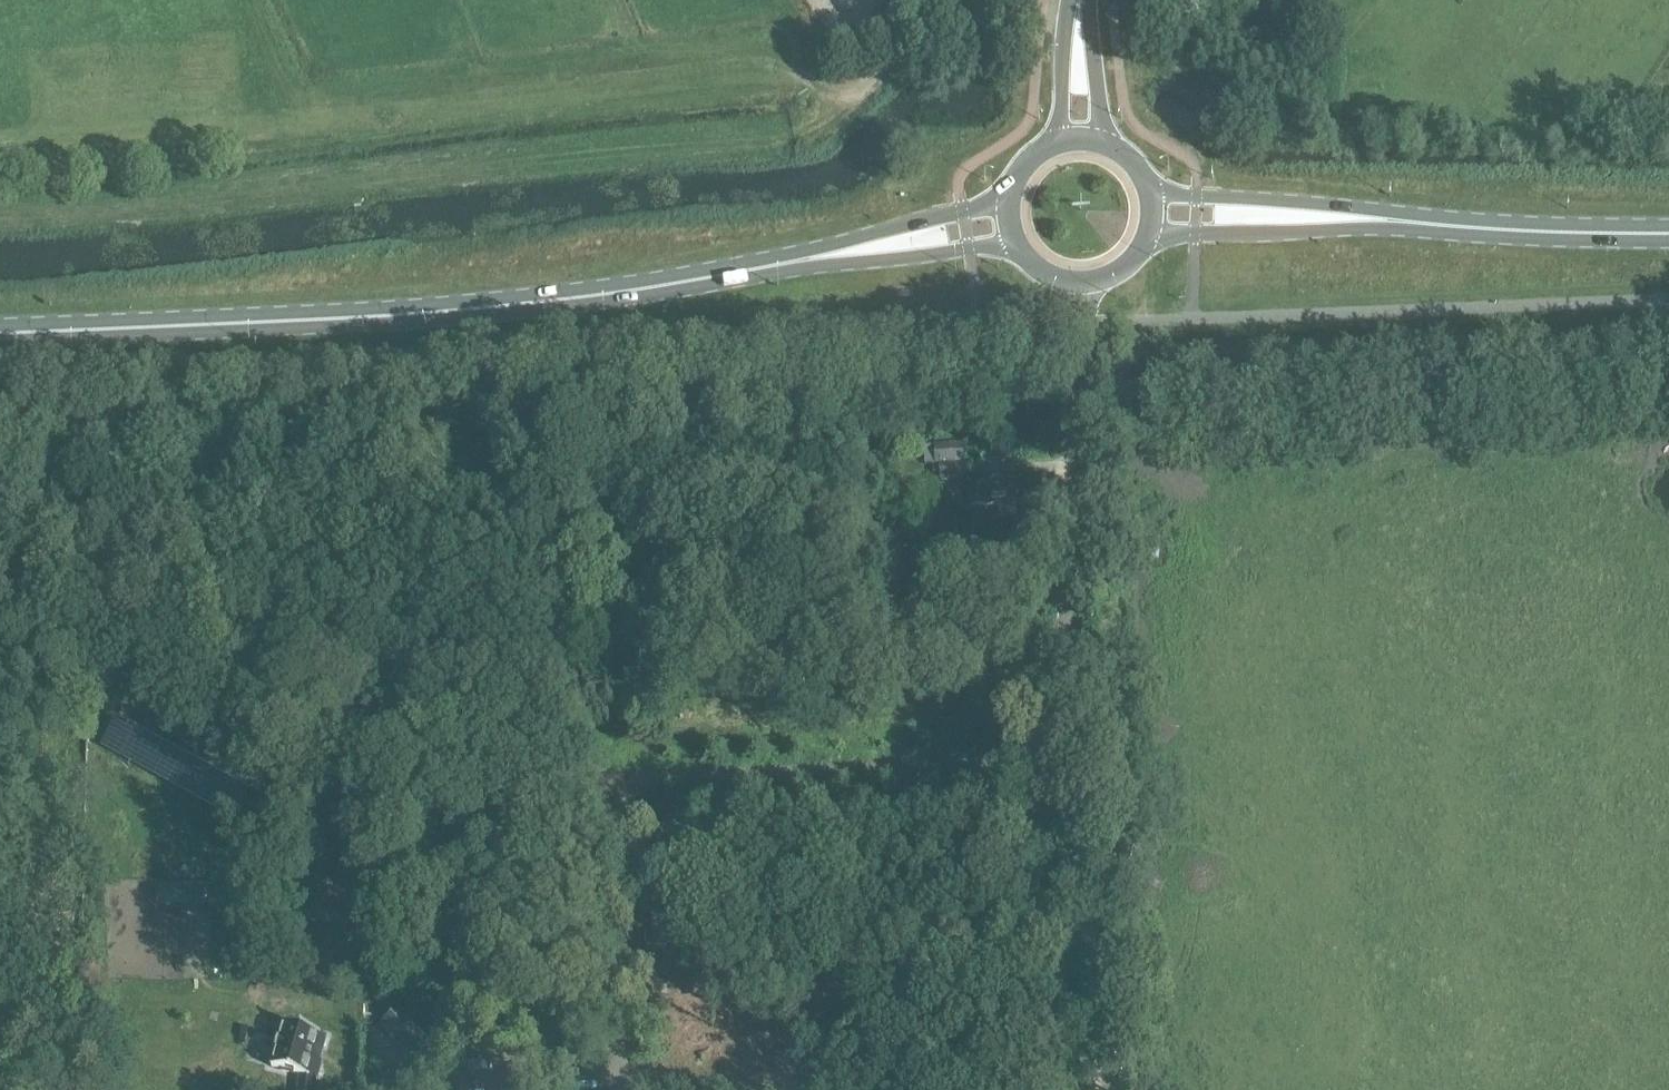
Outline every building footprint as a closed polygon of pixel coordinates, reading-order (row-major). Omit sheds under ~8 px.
[(970,475),(969,440),(939,441),(940,462),(942,462),(943,476),(970,475)] [(208,885),(156,885),(156,907),(208,906),(208,885)] [(413,971),(402,978),(410,989),(420,982),(413,971)] [(411,1055),(430,1038),(401,1006),(382,1023),(411,1055)] [(318,1080),(322,1059),(321,1059),(326,1036),(284,1027),(275,1071),(303,1077),(302,1089),(318,1089),(318,1080)]
